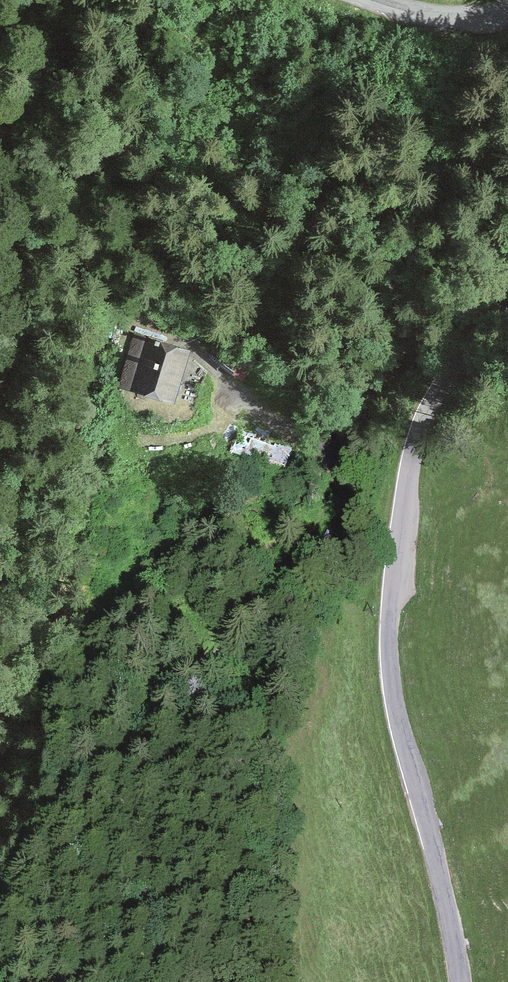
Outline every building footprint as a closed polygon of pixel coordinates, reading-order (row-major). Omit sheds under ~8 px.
[(189,352),(133,336),(118,388),(174,404),(189,352)]
